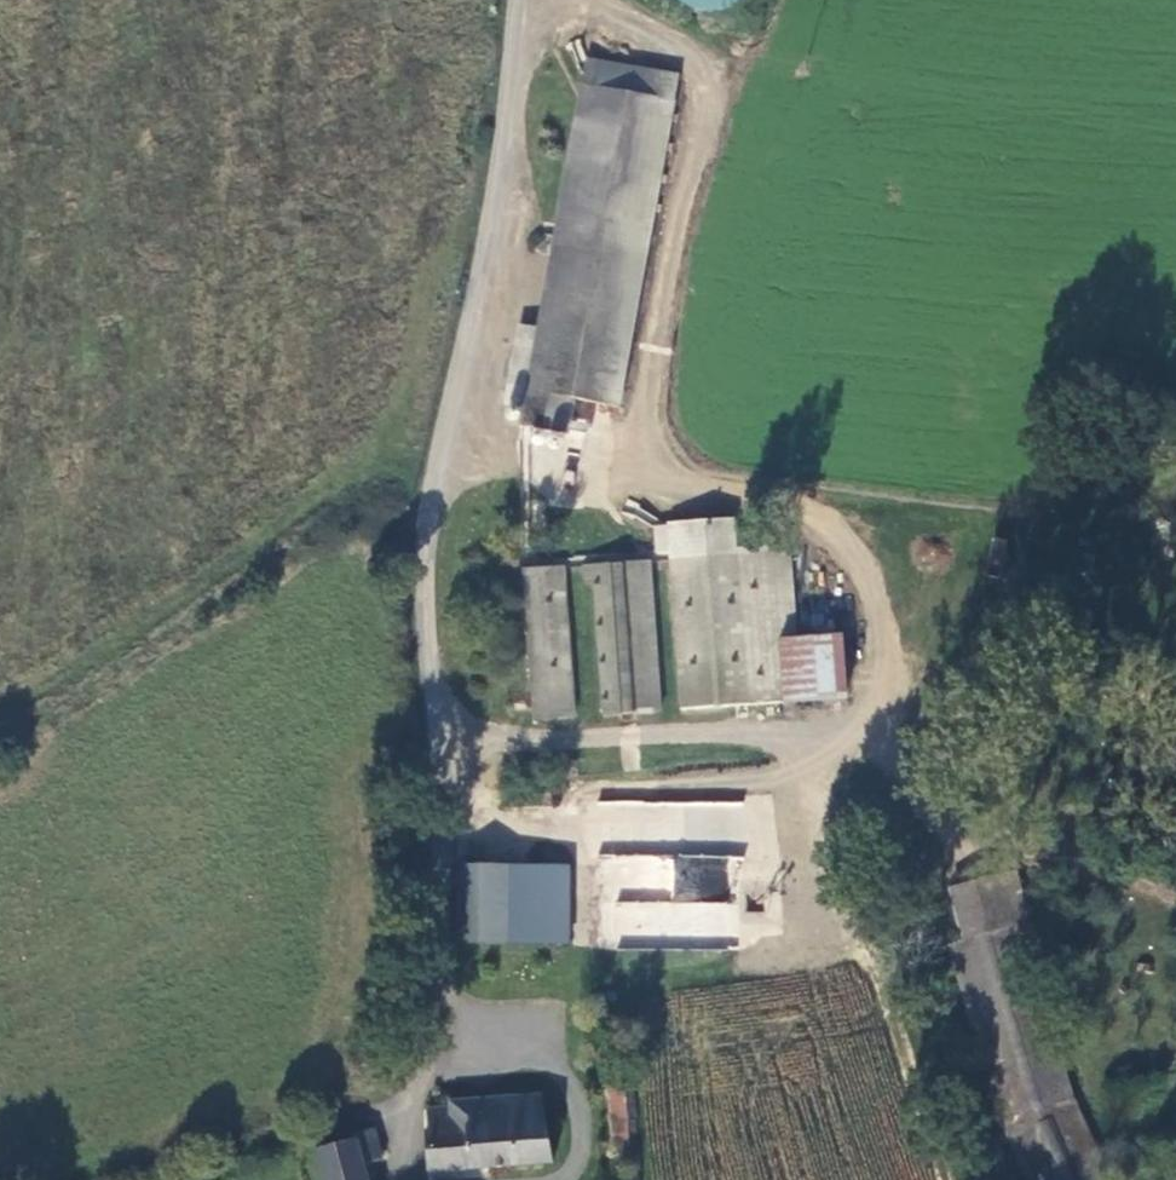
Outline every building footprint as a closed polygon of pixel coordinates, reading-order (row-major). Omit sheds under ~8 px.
[(678,10),(737,0),(677,0),(678,10)] [(588,54),(583,80),(674,97),(679,69),(588,54)] [(619,411),(674,97),(583,80),(522,426),(569,434),(574,403),(619,411)] [(511,387),(529,390),(539,330),(522,327),(511,387)] [(678,712),(781,702),(777,644),(797,644),(792,560),(736,565),(731,522),(656,528),(659,558),(667,557),(678,712)] [(657,712),(647,563),(597,565),(607,716),(657,712)] [(575,717),(564,568),(523,571),(534,720),(575,717)] [(797,644),(777,644),(781,702),(846,701),(843,644),(797,644)] [(739,948),(742,802),(603,799),(600,945),(739,948)] [(564,944),(566,868),(459,866),(458,941),(564,944)] [(947,893),(966,946),(1010,929),(1014,928),(994,875),(947,893)] [(953,951),(1026,1157),(1035,1179),(1113,1179),(1050,1017),(1020,926),(1014,928),(1010,929),(966,946),(953,951)] [(634,1163),(624,1027),(605,1027),(615,1164),(634,1163)] [(552,1160),(540,1093),(451,1097),(452,1106),(429,1106),(428,1107),(430,1133),(424,1133),(427,1169),(552,1160)] [(361,1165),(382,1159),(372,1126),(348,1134),(349,1143),(320,1157),(327,1179),(366,1179),(361,1165)]
